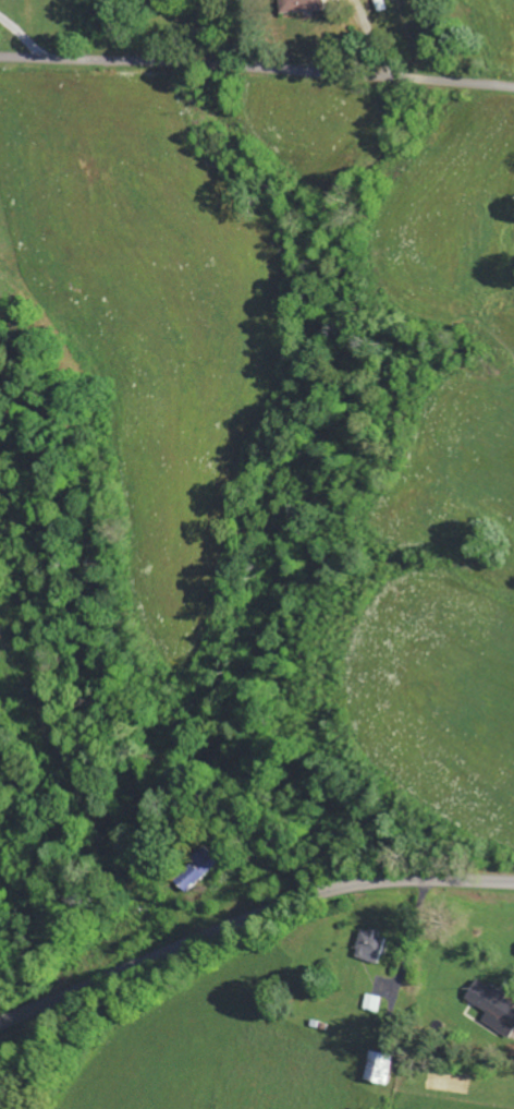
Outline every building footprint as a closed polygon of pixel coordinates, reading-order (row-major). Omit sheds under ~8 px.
[(324,0),(281,0),(282,13),(324,11),(324,0)] [(365,929),(357,956),(381,964),(390,937),(365,929)] [(484,1021),(513,1039),(513,1000),(479,979),(467,999),(489,1012),(484,1021)] [(363,1081),(387,1086),(393,1057),(370,1052),(363,1081)]
